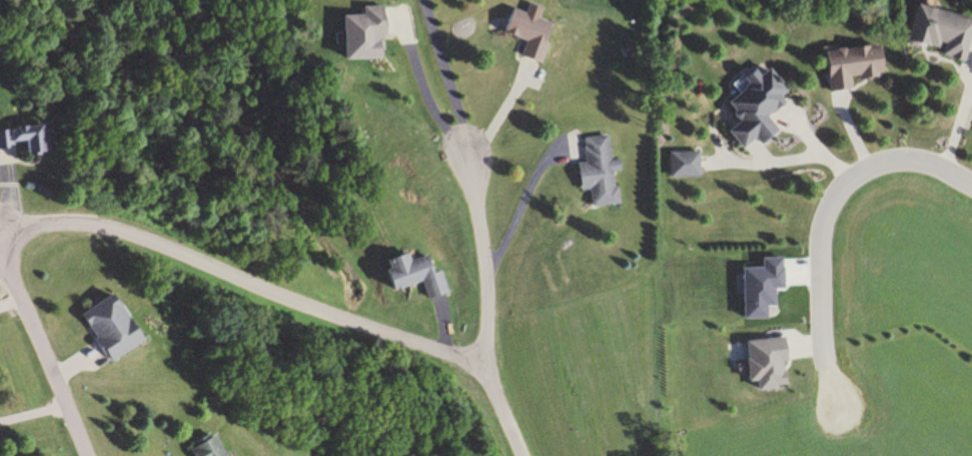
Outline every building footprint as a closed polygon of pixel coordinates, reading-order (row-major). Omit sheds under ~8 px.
[(507,34),(530,40),(524,57),(545,63),(557,23),(543,19),(546,7),(532,3),(530,13),(515,9),(507,34)] [(923,4),(912,43),(971,58),(971,54),(971,17),(923,4)] [(388,6),(366,7),(367,15),(349,15),(351,60),(390,58),(388,6)] [(887,45),(828,50),(831,91),(857,88),(857,80),(889,77),(887,45)] [(735,84),(743,94),(732,103),(746,121),(733,130),(747,149),(760,139),(764,144),(782,131),(771,115),(787,104),(782,98),(791,92),(775,70),(766,77),(759,67),(735,84)] [(30,156),(54,154),(52,126),(0,130),(0,148),(30,146),(30,156)] [(587,137),(589,163),(581,163),(584,190),(593,189),(594,207),(620,205),(617,171),(623,170),(622,161),(613,161),(611,135),(587,137)] [(672,177),(703,177),(703,152),(672,152),(672,177)] [(397,290),(427,283),(430,298),(450,293),(445,271),(437,273),(434,256),(415,261),(413,254),(389,260),(397,290)] [(123,293),(84,314),(110,364),(150,343),(123,293)] [(222,436),(197,449),(200,455),(232,455),(222,436)]
